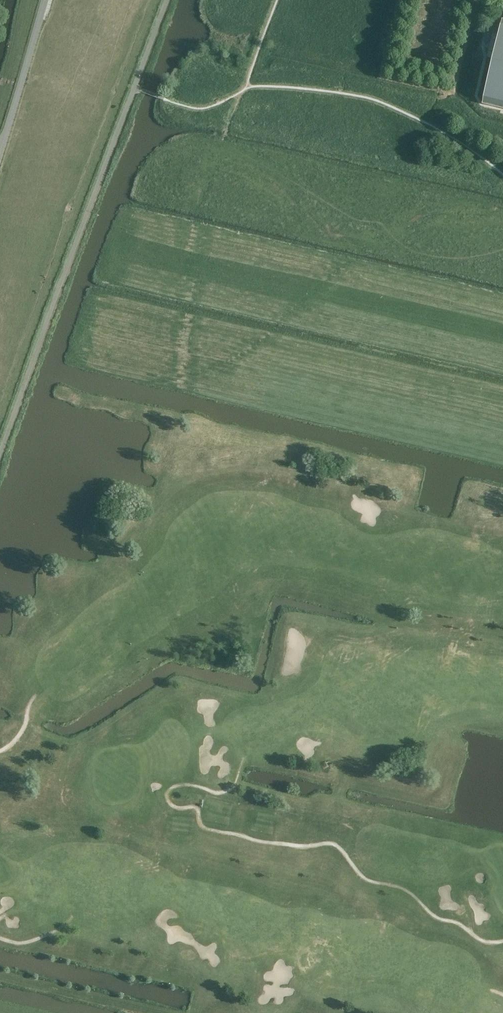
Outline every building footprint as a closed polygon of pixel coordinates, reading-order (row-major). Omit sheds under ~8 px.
[(502,18),(501,24),(499,31),(482,103),(502,108),(502,19),(502,18)]
